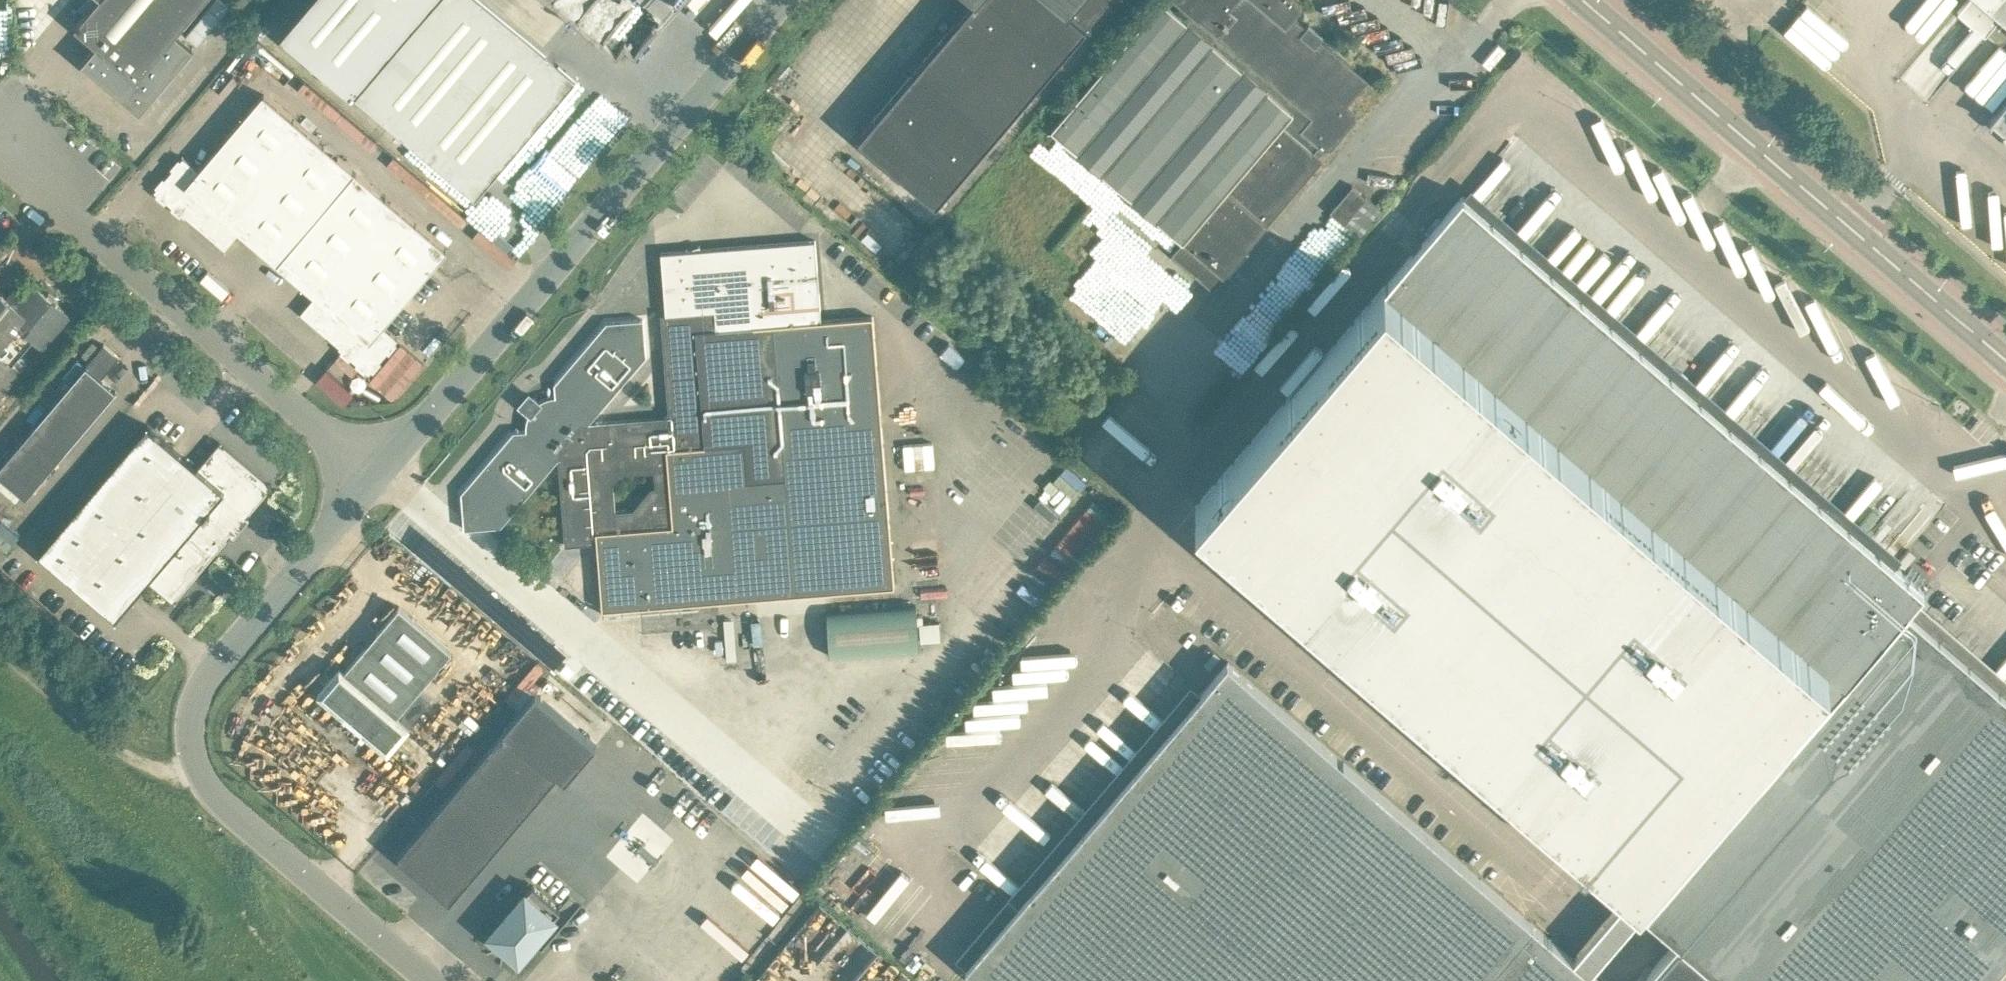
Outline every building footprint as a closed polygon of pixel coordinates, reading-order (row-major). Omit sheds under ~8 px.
[(88,10),(75,25),(106,51),(91,69),(140,110),(153,95),(181,62),(194,47),(177,32),(205,0),(97,0),(88,10)] [(283,31),(354,92),(354,93),(476,196),(533,129),(535,132),(564,99),(561,96),(576,79),(482,0),(309,0),(283,31)] [(1108,0),(972,0),(858,135),(936,200),(1084,28),(1108,0)] [(1185,8),(1185,12),(1188,15),(1186,19),(1163,0),(1160,0),(1052,128),(1078,150),(1077,151),(1102,173),(1103,172),(1132,196),(1130,198),(1157,220),(1158,218),(1183,240),(1172,253),(1212,288),(1323,158),(1314,150),(1319,144),(1323,148),(1331,147),(1357,117),(1356,109),(1348,102),(1369,79),(1321,38),(1323,35),(1309,23),(1306,26),(1295,16),(1301,8),(1300,0),(1176,0),(1185,8)] [(2005,18),(2005,0),(1984,0),(2005,18)] [(1954,69),(1981,95),(1997,77),(1980,61),(1989,51),(1979,42),(1954,69)] [(278,262),(355,171),(263,93),(198,169),(183,156),(155,189),(185,215),(190,209),(198,216),(195,218),(225,244),(238,228),(278,262)] [(2002,103),(1989,119),(1991,120),(1992,118),(2005,130),(2005,99),(2002,103)] [(447,249),(432,236),(355,171),(278,262),(317,296),(304,311),(334,336),(336,333),(344,340),(339,346),(370,372),(398,338),(383,325),(447,249)] [(1384,210),(1360,190),(1352,184),(1330,210),(1360,236),(1384,210)] [(2005,958),(2005,693),(1908,608),(1924,590),(1463,194),(1196,505),(1638,884),(1574,957),(1228,660),(967,965),(985,980),(1602,980),(1590,970),(1652,897),(1657,901),(1647,913),(1676,938),(1640,980),(1986,980),(2005,958)] [(666,312),(674,415),(664,415),(589,422),(646,354),(643,318),(607,320),(554,382),(555,395),(538,401),(530,410),(527,429),(513,430),(462,491),(465,528),(484,526),(501,525),(559,458),(566,544),(595,542),(600,609),(638,606),(895,585),(874,315),(822,319),(815,239),(661,251),(666,312)] [(33,282),(15,303),(0,290),(0,347),(20,323),(44,344),(70,313),(56,302),(58,299),(49,291),(47,294),(33,282)] [(22,493),(26,496),(116,390),(101,377),(120,356),(104,343),(0,466),(0,474),(4,478),(0,482),(0,486),(15,500),(22,493)] [(22,371),(0,353),(0,396),(22,371)] [(1069,452),(1110,489),(1159,434),(1117,397),(1069,452)] [(148,579),(174,600),(231,532),(227,529),(243,511),(246,515),(272,485),(220,441),(198,466),(148,423),(39,551),(116,616),(148,579)] [(901,441),(902,467),(936,466),(935,440),(901,441)] [(18,534),(0,519),(0,554),(18,534)] [(916,604),(826,611),(830,654),(919,647),(916,604)] [(340,665),(318,690),(389,749),(410,724),(408,723),(430,697),(419,687),(451,649),(415,618),(399,605),(345,669),(340,665)] [(504,728),(398,854),(450,898),(556,773),(565,780),(596,744),(535,692),(504,728)] [(115,717),(122,709),(114,702),(107,710),(115,717)] [(879,864),(843,916),(859,926),(867,915),(882,925),(895,906),(899,909),(913,888),(879,864)] [(561,908),(532,884),(491,933),(499,940),(496,943),(508,954),(512,950),(519,957),(561,908)] [(821,922),(800,928),(804,943),(825,937),(821,922)]
